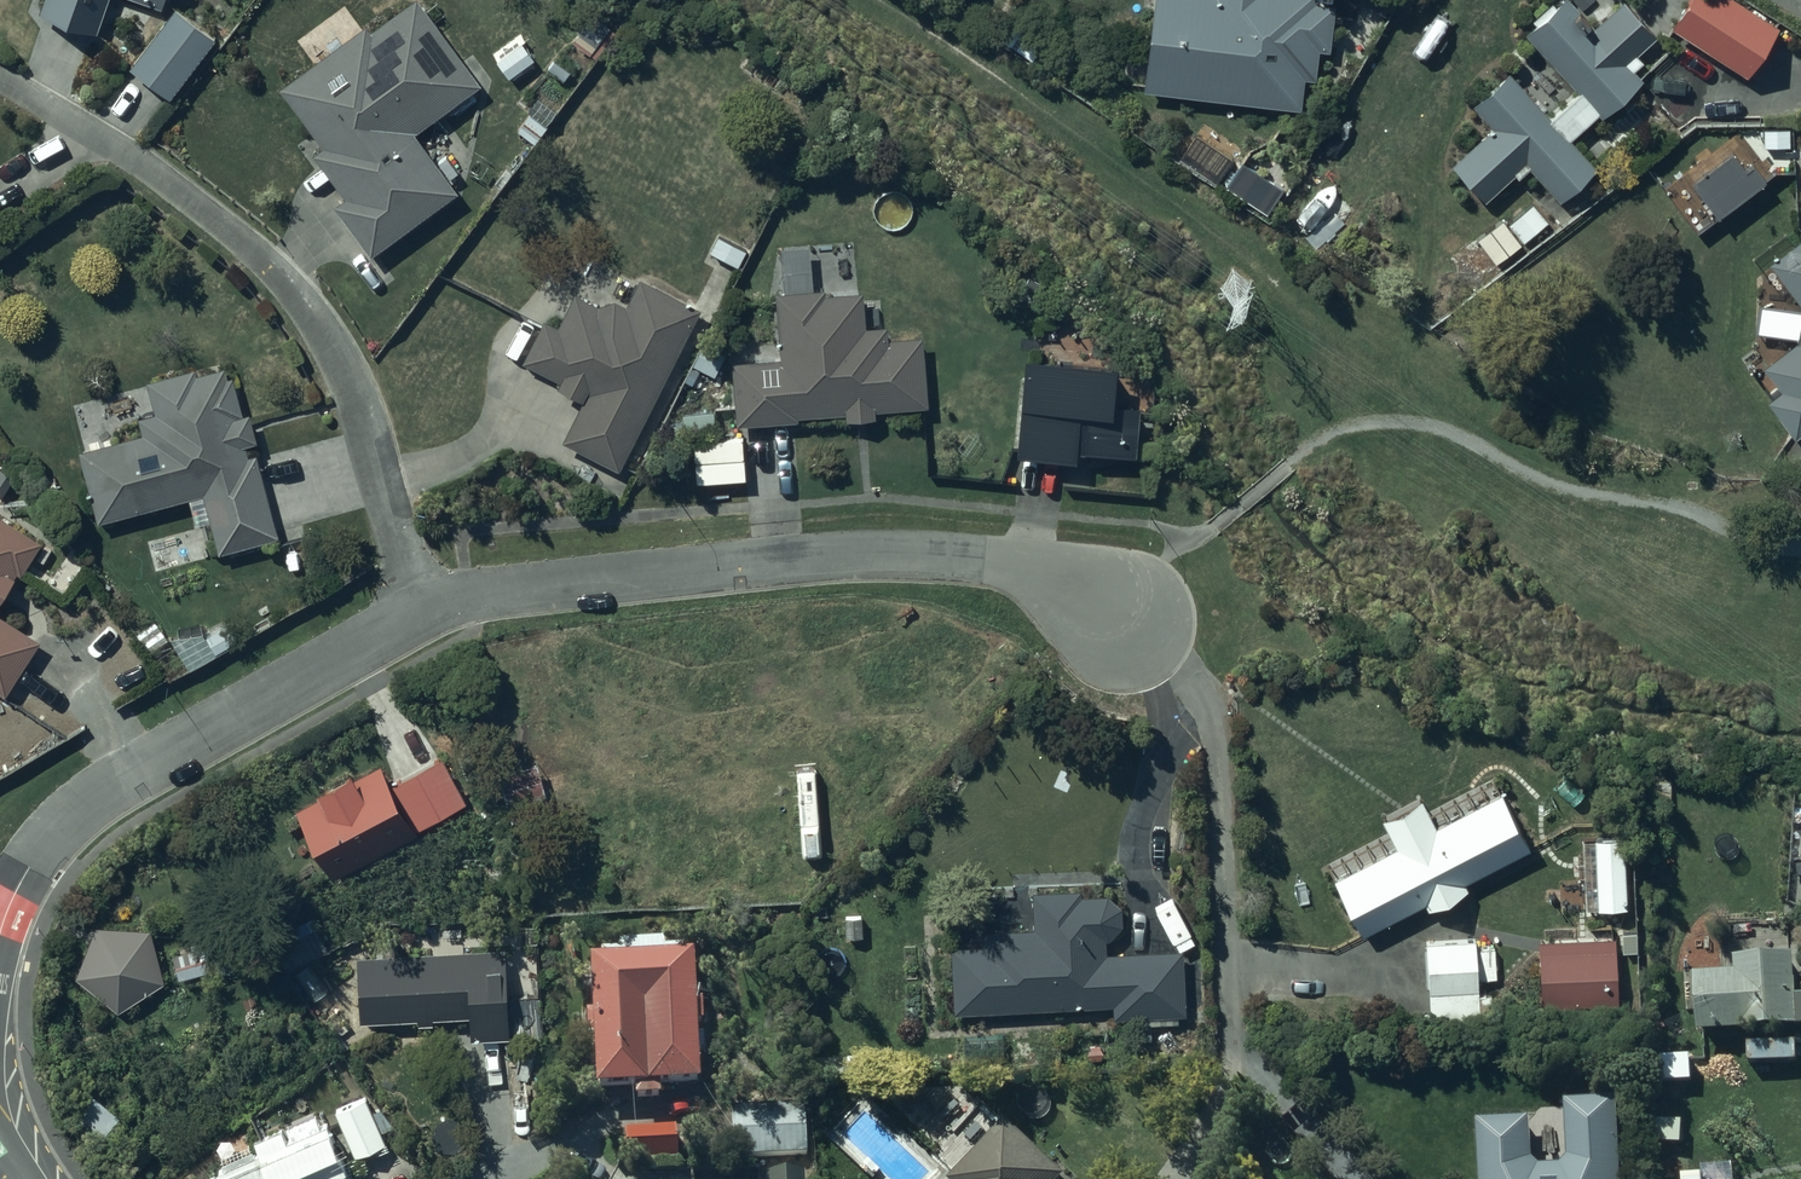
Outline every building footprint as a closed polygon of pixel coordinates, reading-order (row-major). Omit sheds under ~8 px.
[(42,6),(99,27),(109,0),(44,0),(42,6)] [(281,82),(321,142),(315,146),(345,191),(337,196),(374,251),(458,187),(417,126),(480,83),(424,0),(414,0),(372,28),(368,22),(358,28),(346,10),(298,42),(311,62),(281,82)] [(1147,84),(1303,102),(1306,72),(1317,74),(1320,45),(1332,46),(1337,0),(1334,0),(1157,0),(1147,84)] [(1577,0),(1557,0),(1526,28),(1580,88),(1563,103),(1550,88),(1539,98),(1510,66),(1475,99),(1497,123),(1456,161),(1487,196),(1518,168),(1522,172),(1532,163),(1560,193),(1597,160),(1572,133),(1588,119),(1580,109),(1592,98),(1603,111),(1645,74),(1577,0)] [(1747,0),(1682,0),(1670,18),(1747,68),(1778,20),(1747,0)] [(217,32),(177,2),(132,62),(172,92),(217,32)] [(536,54),(521,34),(495,54),(510,74),(512,72),(518,81),(535,68),(529,60),(536,54)] [(1232,168),(1175,130),(1165,145),(1221,183),(1232,168)] [(1289,182),(1267,170),(1252,198),(1274,210),(1289,182)] [(1522,216),(1498,236),(1513,253),(1537,234),(1522,216)] [(1771,257),(1800,302),(1795,336),(1763,362),(1783,387),(1767,400),(1795,434),(1800,429),(1800,232),(1771,257)] [(701,304),(640,274),(627,300),(615,293),(599,300),(575,289),(559,322),(546,315),(525,358),(562,376),(559,382),(585,395),(565,436),(582,445),(572,465),(598,478),(608,458),(622,465),(701,304)] [(826,285),(778,287),(781,354),(735,356),(738,419),(800,416),(800,411),(847,408),(847,412),(878,411),(878,403),(926,401),(923,333),(889,334),(889,320),(882,320),(881,300),(864,301),(863,285),(826,287),(826,285)] [(728,349),(705,337),(692,360),(715,372),(728,349)] [(1118,355),(1029,351),(1027,378),(1019,377),(1015,448),(1080,452),(1080,443),(1140,446),(1142,400),(1116,398),(1118,355)] [(195,363),(147,376),(156,408),(142,412),(147,427),(80,446),(100,517),(204,488),(221,546),(279,530),(257,450),(251,451),(247,438),(257,435),(250,408),(243,409),(230,363),(198,372),(195,363)] [(716,407),(684,409),(685,419),(665,420),(666,434),(687,432),(687,428),(718,425),(716,407)] [(0,511),(0,599),(22,567),(23,567),(42,539),(0,511)] [(5,692),(41,637),(0,610),(0,689),(5,692)] [(323,792),(301,802),(333,871),(420,832),(416,823),(467,800),(447,754),(395,777),(387,759),(359,771),(355,762),(317,779),(323,792)] [(540,757),(499,768),(514,819),(554,808),(540,757)] [(1397,843),(1337,873),(1365,930),(1429,897),(1432,904),(1471,884),(1467,875),(1531,842),(1505,789),(1438,823),(1423,794),(1383,814),(1397,843)] [(1035,925),(984,925),(985,941),(953,943),(956,1007),(1115,1001),(1115,1013),(1139,1012),(1139,1022),(1182,1020),(1181,1011),(1188,1011),(1185,944),(1109,947),(1109,936),(1110,935),(1112,934),(1113,934),(1115,933),(1116,932),(1117,931),(1118,929),(1119,928),(1120,927),(1121,925),(1122,924),(1123,922),(1123,921),(1124,919),(1124,918),(1124,916),(1125,914),(1125,913),(1124,911),(1124,910),(1124,908),(1123,906),(1123,905),(1122,903),(1122,902),(1121,900),(1120,899),(1119,898),(1117,897),(1116,895),(1115,894),(1114,893),(1112,893),(1111,892),(1109,891),(1082,892),(1082,885),(1035,885),(1035,925)] [(96,922),(76,970),(118,1006),(165,977),(152,924),(96,922)] [(288,969),(329,947),(316,924),(275,946),(288,969)] [(1444,937),(1430,937),(1430,1011),(1495,1011),(1495,990),(1480,990),(1480,976),(1497,976),(1497,946),(1478,946),(1478,936),(1466,936),(1466,932),(1444,932),(1444,937)] [(1615,935),(1539,938),(1541,1003),(1617,1000),(1615,935)] [(203,936),(172,947),(181,975),(213,964),(203,936)] [(603,952),(591,953),(593,1009),(589,1009),(590,1032),(595,1032),(597,1085),(636,1084),(637,1096),(663,1095),(662,1080),(702,1078),(699,1018),(703,1018),(702,987),(698,987),(696,948),(679,949),(679,945),(660,945),(660,938),(621,940),(622,949),(603,949),(603,952)] [(508,944),(359,950),(362,1017),(419,1014),(419,1022),(436,1021),(436,1012),(473,1010),(474,1035),(512,1033),(512,1036),(542,1035),(540,993),(510,994),(508,944)] [(1736,953),(1736,973),(1697,974),(1699,1028),(1741,1027),(1765,1022),(1800,1022),(1800,993),(1794,993),(1793,952),(1736,953)] [(331,987),(311,961),(310,960),(288,977),(309,1004),(331,987)] [(120,1109),(92,1088),(72,1115),(100,1136),(120,1109)] [(369,1093),(335,1106),(352,1151),(386,1138),(369,1093)] [(1480,1116),(1482,1178),(1622,1178),(1619,1095),(1566,1096),(1567,1153),(1559,1161),(1541,1162),(1532,1154),(1531,1114),(1480,1116)] [(805,1101),(734,1105),(737,1157),(808,1153),(805,1101)] [(353,1164),(329,1117),(322,1121),(316,1109),(289,1123),(293,1132),(287,1135),(282,1125),(256,1139),(259,1145),(252,1149),(249,1143),(222,1157),(226,1164),(197,1178),(324,1178),(353,1164)] [(1066,1170),(1007,1117),(952,1178),(1059,1178),(1066,1170)] [(685,1127),(626,1128),(626,1166),(686,1165),(685,1127)] [(756,1171),(756,1178),(807,1178),(807,1171),(756,1171)]
